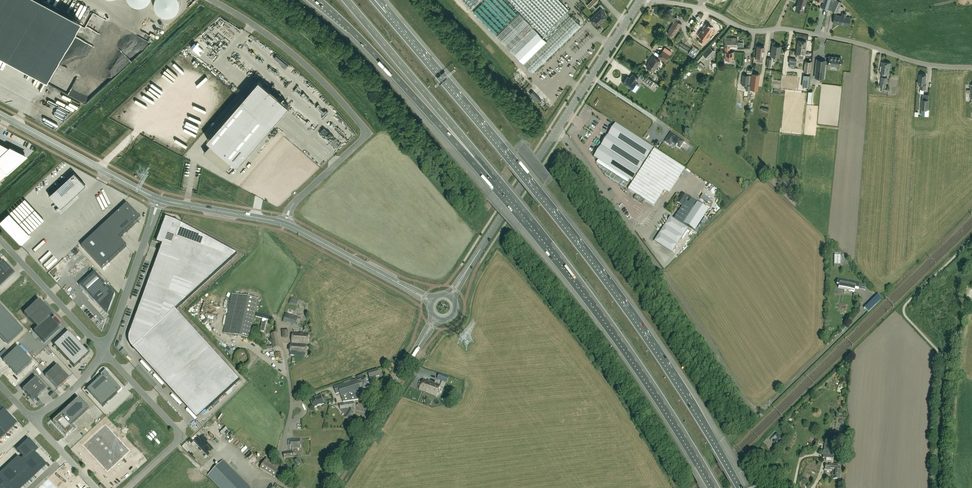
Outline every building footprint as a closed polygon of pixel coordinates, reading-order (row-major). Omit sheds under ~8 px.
[(46,82),(79,20),(42,0),(0,0),(0,57),(46,82)] [(154,4),(154,5),(154,6),(154,7),(155,8),(155,9),(155,10),(156,11),(157,12),(158,13),(159,14),(160,14),(160,15),(161,15),(162,16),(163,16),(164,16),(165,17),(166,17),(167,17),(168,17),(169,16),(170,16),(171,16),(172,15),(173,15),(174,14),(175,14),(175,13),(176,13),(176,12),(177,11),(178,10),(178,9),(179,8),(179,7),(179,6),(179,5),(179,4),(179,3),(179,2),(179,1),(179,0),(155,0),(154,0),(154,1),(154,2),(154,3),(154,4)] [(471,9),(481,0),(462,0),(471,9)] [(473,11),(532,73),(581,25),(572,16),(571,17),(567,12),(569,10),(559,0),(485,0),(473,11)] [(796,6),(795,6),(794,7),(794,9),(795,10),(803,12),(807,0),(798,0),(796,6)] [(823,2),(821,8),(827,10),(828,9),(830,0),(818,0),(823,2)] [(827,10),(832,11),(837,13),(839,8),(840,5),(842,0),(830,0),(828,9),(827,10)] [(595,15),(589,20),(593,23),(594,22),(597,25),(606,17),(604,14),(605,13),(602,10),(596,16),(595,15)] [(842,12),(841,16),(834,14),(833,23),(848,26),(850,17),(846,17),(846,13),(842,12)] [(681,24),(678,22),(677,17),(672,18),(673,22),(673,23),(669,29),(669,30),(667,33),(673,37),(681,24)] [(713,26),(706,21),(700,32),(702,34),(701,36),(705,39),(713,26)] [(725,38),(725,47),(729,47),(729,48),(730,48),(737,48),(737,46),(743,46),(743,42),(737,42),(737,38),(725,38)] [(799,54),(804,55),(806,42),(798,41),(796,55),(798,56),(799,54)] [(770,56),(779,57),(781,46),(772,45),(770,56)] [(710,46),(703,54),(708,59),(715,51),(710,46)] [(756,57),(763,58),(764,47),(757,46),(756,57)] [(725,52),(725,59),(733,59),(733,52),(730,52),(730,48),(729,48),(729,47),(725,47),(725,52)] [(649,63),(646,67),(653,71),(660,61),(660,60),(661,59),(665,62),(670,55),(663,50),(658,57),(658,58),(658,59),(652,55),(648,62),(649,63)] [(825,61),(816,60),(815,77),(823,78),(825,64),(828,65),(840,66),(841,58),(829,57),(828,62),(825,61)] [(810,72),(812,62),(805,61),(803,71),(810,72)] [(881,76),(880,87),(886,88),(887,77),(885,77),(886,74),(889,75),(891,63),(882,61),(880,73),(882,74),(882,76),(881,76)] [(642,73),(639,77),(644,81),(651,85),(653,82),(647,77),(642,73)] [(760,74),(751,73),(750,89),(758,90),(760,74)] [(627,76),(622,83),(631,89),(636,83),(635,82),(638,78),(633,74),(629,78),(627,76)] [(751,75),(742,74),(741,85),(750,85),(751,75)] [(634,95),(629,100),(633,103),(637,98),(634,95)] [(211,143),(204,152),(214,161),(225,170),(229,165),(232,161),(237,165),(256,143),(274,122),(259,109),(244,96),(226,117),(207,139),(211,143)] [(921,109),(920,115),(928,116),(928,110),(929,99),(922,99),(921,109)] [(615,124),(594,157),(632,182),(650,153),(651,154),(652,152),(651,151),(653,148),(615,124)] [(684,142),(671,132),(666,139),(665,141),(665,142),(670,146),(672,143),(680,149),(684,142)] [(0,142),(0,178),(7,171),(5,169),(8,166),(10,168),(24,155),(20,152),(18,154),(14,149),(10,147),(11,147),(9,146),(8,147),(0,142)] [(685,168),(654,148),(652,152),(651,154),(632,182),(631,183),(627,189),(636,195),(634,199),(642,204),(644,200),(653,206),(663,190),(668,193),(685,168)] [(73,172),(48,195),(60,208),(84,185),(73,172)] [(682,206),(687,198),(682,194),(677,202),(682,206)] [(697,202),(683,223),(685,224),(684,226),(686,227),(687,226),(695,231),(708,210),(697,202)] [(127,205),(82,247),(102,269),(126,247),(119,239),(141,219),(127,205)] [(654,241),(671,252),(688,228),(670,217),(654,241)] [(129,337),(128,339),(129,341),(129,343),(130,344),(131,346),(132,348),(133,349),(142,340),(206,411),(240,380),(176,310),(237,254),(181,224),(180,224),(166,219),(158,242),(163,244),(172,247),(146,319),(136,316),(129,335),(129,337)] [(0,263),(0,288),(14,274),(2,261),(0,263)] [(87,279),(80,286),(87,294),(94,301),(95,300),(100,306),(106,312),(110,309),(112,303),(114,297),(115,294),(113,293),(104,283),(95,272),(87,279)] [(859,284),(837,279),(836,285),(839,285),(838,288),(854,292),(855,288),(858,289),(859,284)] [(232,294),(223,333),(250,339),(258,300),(232,294)] [(881,300),(877,296),(864,308),(868,312),(881,300)] [(289,304),(296,306),(298,300),(291,298),(289,304)] [(31,307),(24,314),(30,321),(37,328),(34,332),(39,337),(44,343),(52,336),(59,329),(58,328),(57,327),(59,326),(60,324),(61,324),(60,323),(60,324),(59,322),(57,321),(57,320),(57,321),(55,319),(54,318),(54,317),(50,320),(48,318),(52,315),(45,308),(38,300),(31,307)] [(8,345),(23,331),(0,306),(0,336),(8,345)] [(298,317),(285,313),(283,322),(287,323),(290,324),(290,323),(295,325),(298,317)] [(61,339),(53,345),(64,356),(74,367),(81,361),(88,354),(78,343),(68,332),(61,339)] [(271,334),(273,348),(280,347),(277,333),(271,334)] [(309,334),(292,333),(291,344),(308,345),(309,334)] [(306,345),(291,344),(290,353),(291,353),(290,355),(305,356),(306,354),(306,345)] [(10,354),(3,361),(8,367),(17,376),(24,369),(32,362),(29,359),(23,353),(18,347),(10,354)] [(56,365),(45,376),(57,389),(69,378),(56,365)] [(377,369),(368,372),(370,378),(379,376),(377,369)] [(106,373),(87,390),(103,407),(121,389),(106,373)] [(358,381),(361,390),(370,387),(367,378),(364,380),(362,375),(357,377),(358,381)] [(35,378),(22,390),(33,402),(46,389),(35,378)] [(361,390),(358,381),(357,379),(350,382),(350,381),(343,383),(344,384),(334,387),(336,394),(340,393),(343,402),(364,399),(361,390)] [(429,381),(423,379),(419,390),(425,392),(436,396),(440,385),(429,381)] [(316,398),(311,400),(313,408),(324,404),(321,395),(316,397),(316,398)] [(66,437),(73,430),(70,427),(88,409),(78,398),(52,422),(66,437)] [(339,405),(340,410),(343,409),(343,410),(344,410),(344,411),(344,412),(345,412),(345,413),(346,413),(343,418),(349,421),(355,413),(353,412),(353,411),(353,410),(354,409),(354,408),(355,408),(354,403),(339,405)] [(14,426),(2,413),(3,412),(0,408),(0,439),(14,426)] [(232,412),(226,418),(240,430),(243,426),(236,420),(238,417),(232,412)] [(217,414),(210,421),(219,430),(226,423),(217,414)] [(105,424),(83,445),(91,454),(113,433),(105,424)] [(207,424),(201,429),(207,436),(213,431),(207,424)] [(203,446),(208,441),(199,431),(194,436),(203,446)] [(113,433),(91,454),(108,471),(130,450),(113,433)] [(783,440),(777,434),(775,436),(778,438),(773,443),(776,446),(783,440)] [(196,444),(191,438),(185,443),(195,453),(199,450),(201,453),(204,450),(197,443),(196,444)] [(290,449),(301,448),(300,439),(290,440),(290,449)] [(244,454),(248,447),(238,441),(234,448),(244,454)] [(30,442),(19,453),(24,458),(26,460),(33,453),(37,450),(30,442)] [(823,458),(833,459),(834,449),(823,448),(823,458)] [(24,458),(21,461),(23,463),(33,474),(43,464),(33,453),(26,460),(24,458)] [(0,475),(0,477),(10,487),(17,487),(33,474),(23,463),(21,461),(18,458),(0,475)] [(266,458),(260,468),(281,481),(287,473),(285,470),(266,458)] [(220,487),(250,487),(223,461),(208,476),(220,487)] [(840,476),(841,465),(825,464),(825,470),(833,471),(833,479),(839,480),(839,479),(840,479),(840,476)] [(0,477),(0,487),(10,487),(0,477)] [(49,480),(40,487),(56,487),(49,480)]
